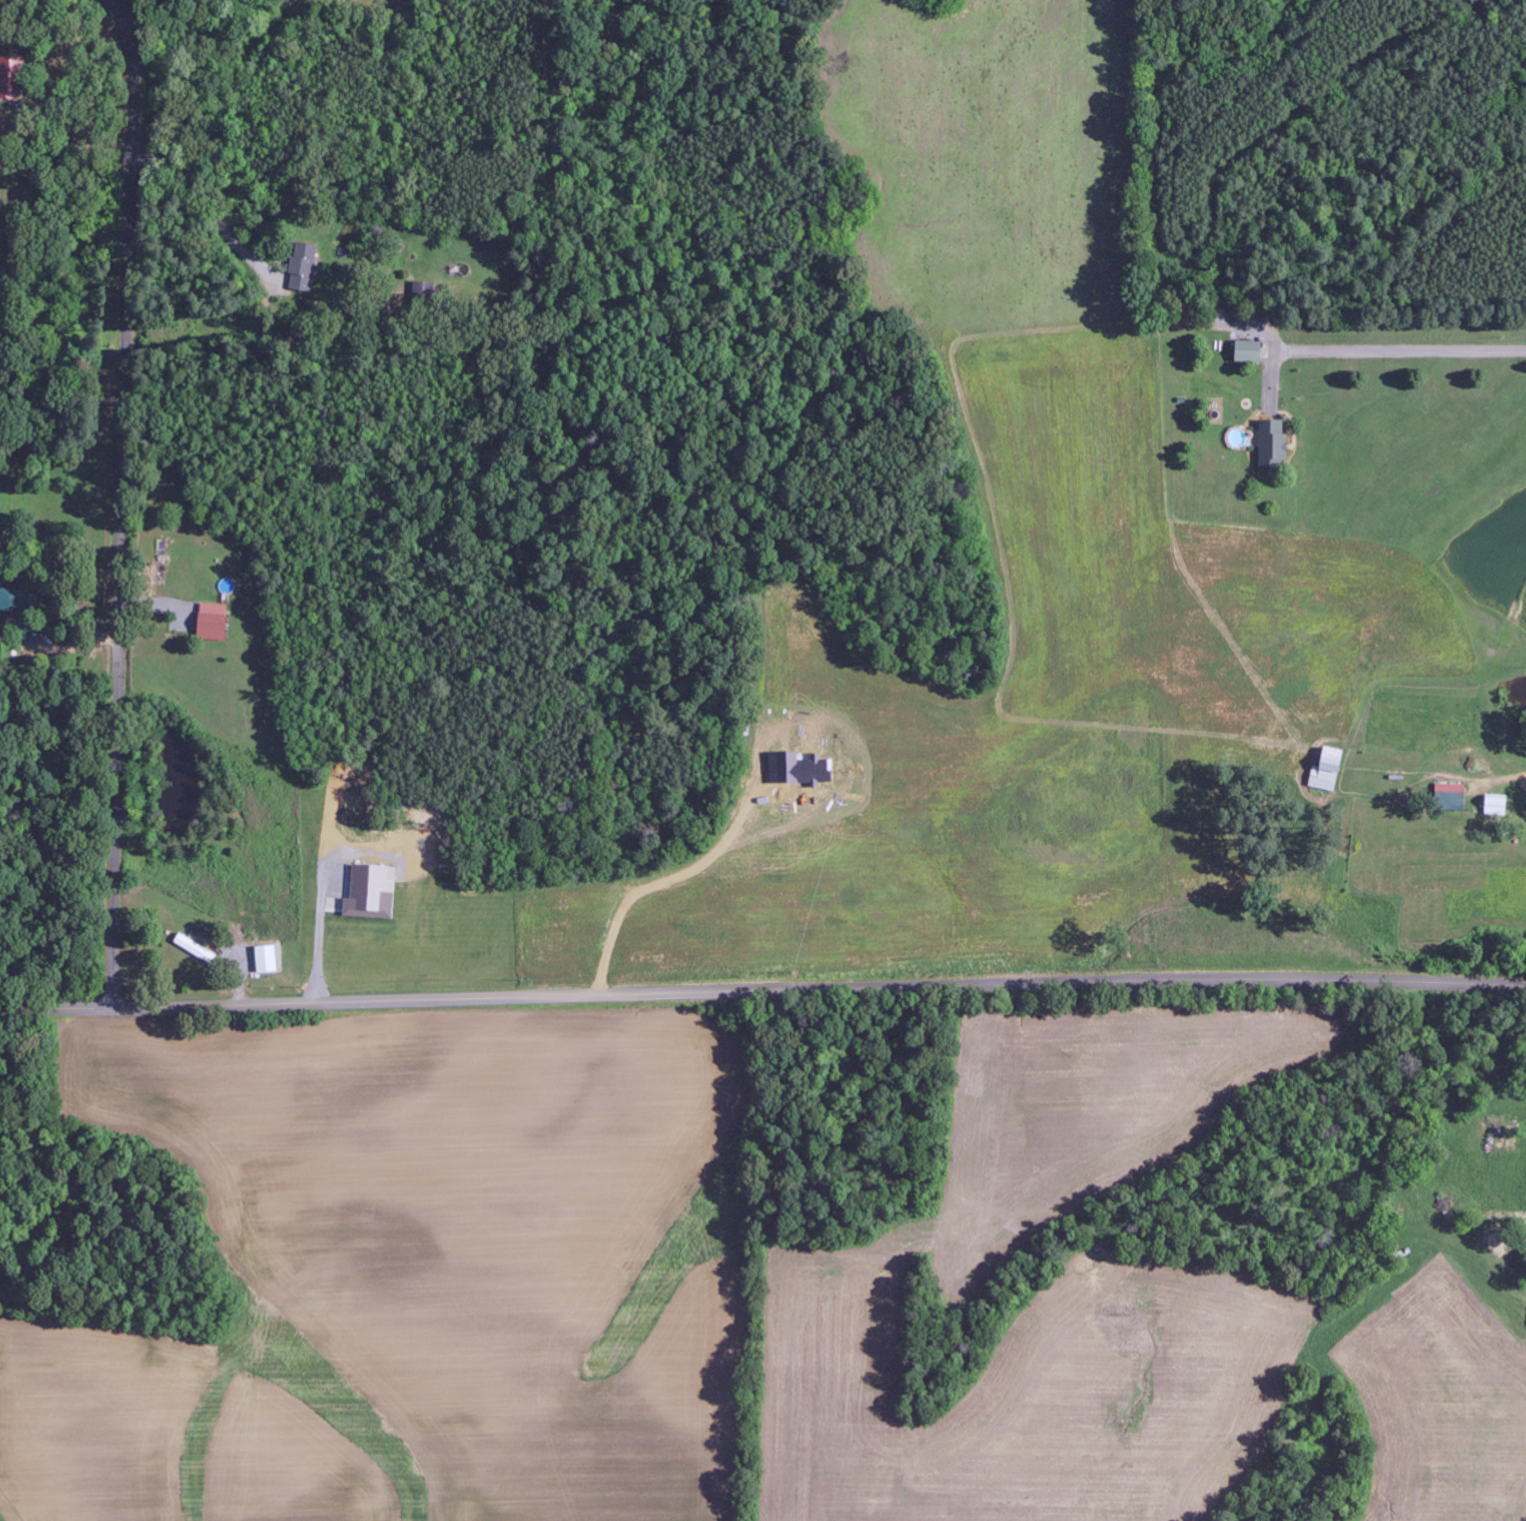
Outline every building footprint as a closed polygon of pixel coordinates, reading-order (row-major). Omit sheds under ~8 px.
[(24,57),(2,57),(1,99),(23,99),(24,57)] [(291,290),(313,292),(319,245),(297,243),(291,290)] [(414,292),(431,295),(433,284),(416,281),(414,292)] [(1238,363),(1264,364),(1265,342),(1239,341),(1238,363)] [(1286,435),(1286,421),(1262,421),(1261,472),(1284,472),(1284,461),(1290,461),(1291,435),(1286,435)] [(11,590),(11,595),(0,594),(0,610),(10,610),(10,612),(37,613),(38,591),(11,590)] [(230,606),(202,605),(201,640),(229,641),(230,606)] [(1310,788),(1339,793),(1347,751),(1329,748),(1325,768),(1315,766),(1310,788)] [(1467,811),(1468,786),(1438,785),(1437,810),(1467,811)] [(1509,817),(1510,796),(1487,795),(1487,816),(1509,817)] [(395,920),(396,893),(390,893),(391,867),(354,866),(353,899),(346,898),(345,917),(395,920)] [(176,943),(212,965),(218,956),(181,934),(176,943)] [(257,948),(260,974),(280,972),(277,946),(257,948)]
